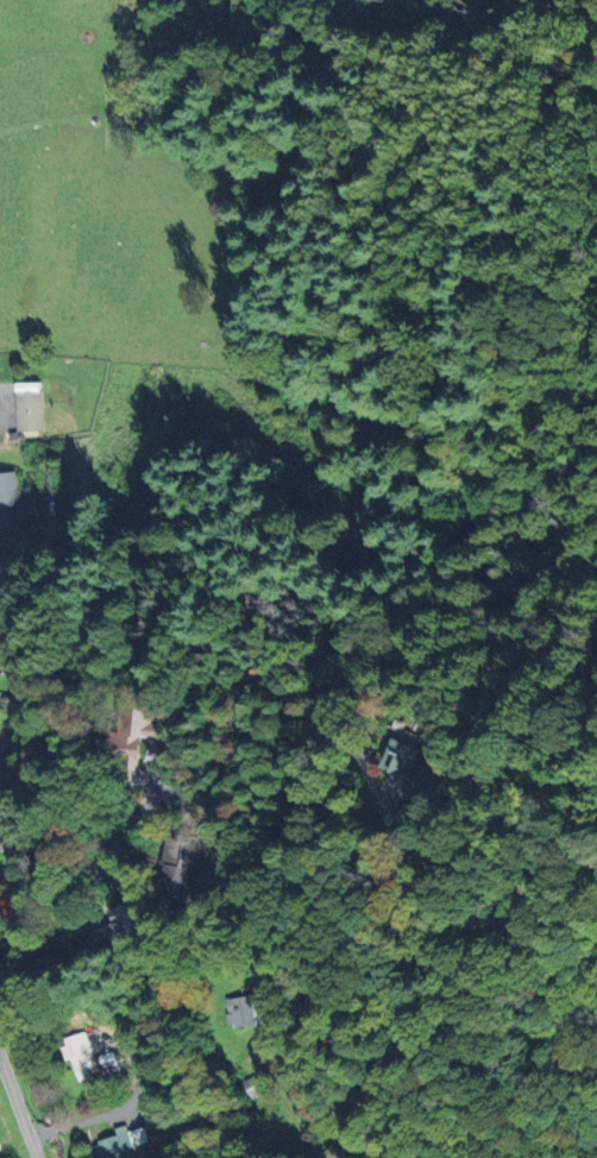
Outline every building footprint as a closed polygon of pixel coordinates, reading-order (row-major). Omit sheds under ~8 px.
[(41,381),(16,382),(16,431),(42,431),(41,381)] [(33,497),(20,499),(16,471),(0,473),(0,529),(37,523),(33,497)] [(141,738),(158,738),(158,723),(152,723),(152,705),(126,704),(125,730),(111,730),(111,741),(116,741),(115,769),(140,770),(141,738)] [(384,767),(409,778),(421,748),(396,737),(384,767)] [(0,763),(0,786),(25,786),(26,764),(0,763)] [(204,844),(171,838),(159,905),(192,911),(204,844)] [(19,920),(24,896),(0,892),(0,917),(19,920)] [(150,925),(144,899),(112,906),(115,924),(97,928),(102,951),(136,944),(132,929),(150,925)] [(263,1022),(257,994),(225,1000),(231,1029),(263,1022)] [(71,1059),(78,1080),(98,1074),(85,1032),(61,1040),(67,1060),(71,1059)] [(268,1091),(258,1074),(243,1082),(252,1099),(268,1091)]
